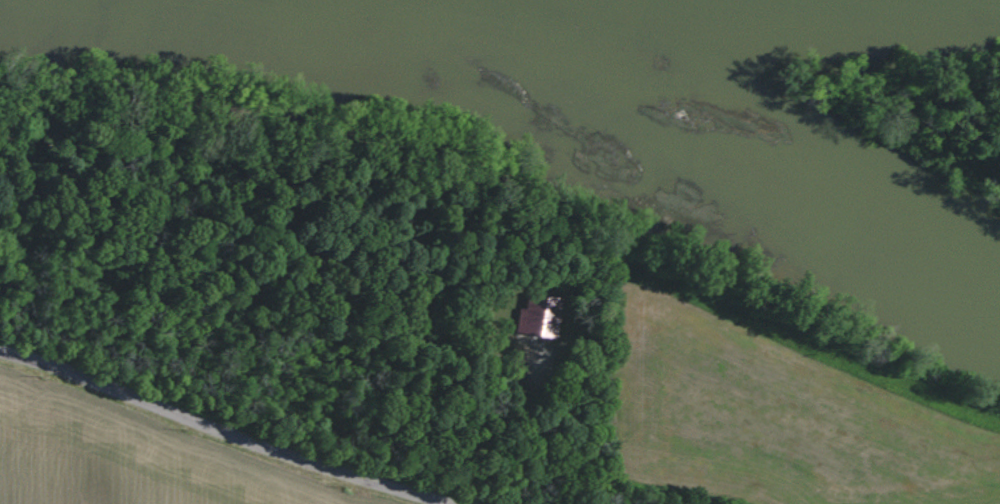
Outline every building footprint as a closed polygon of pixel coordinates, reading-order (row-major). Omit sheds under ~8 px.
[(549,339),(554,299),(524,295),(522,310),(516,309),(513,334),(549,339)]
